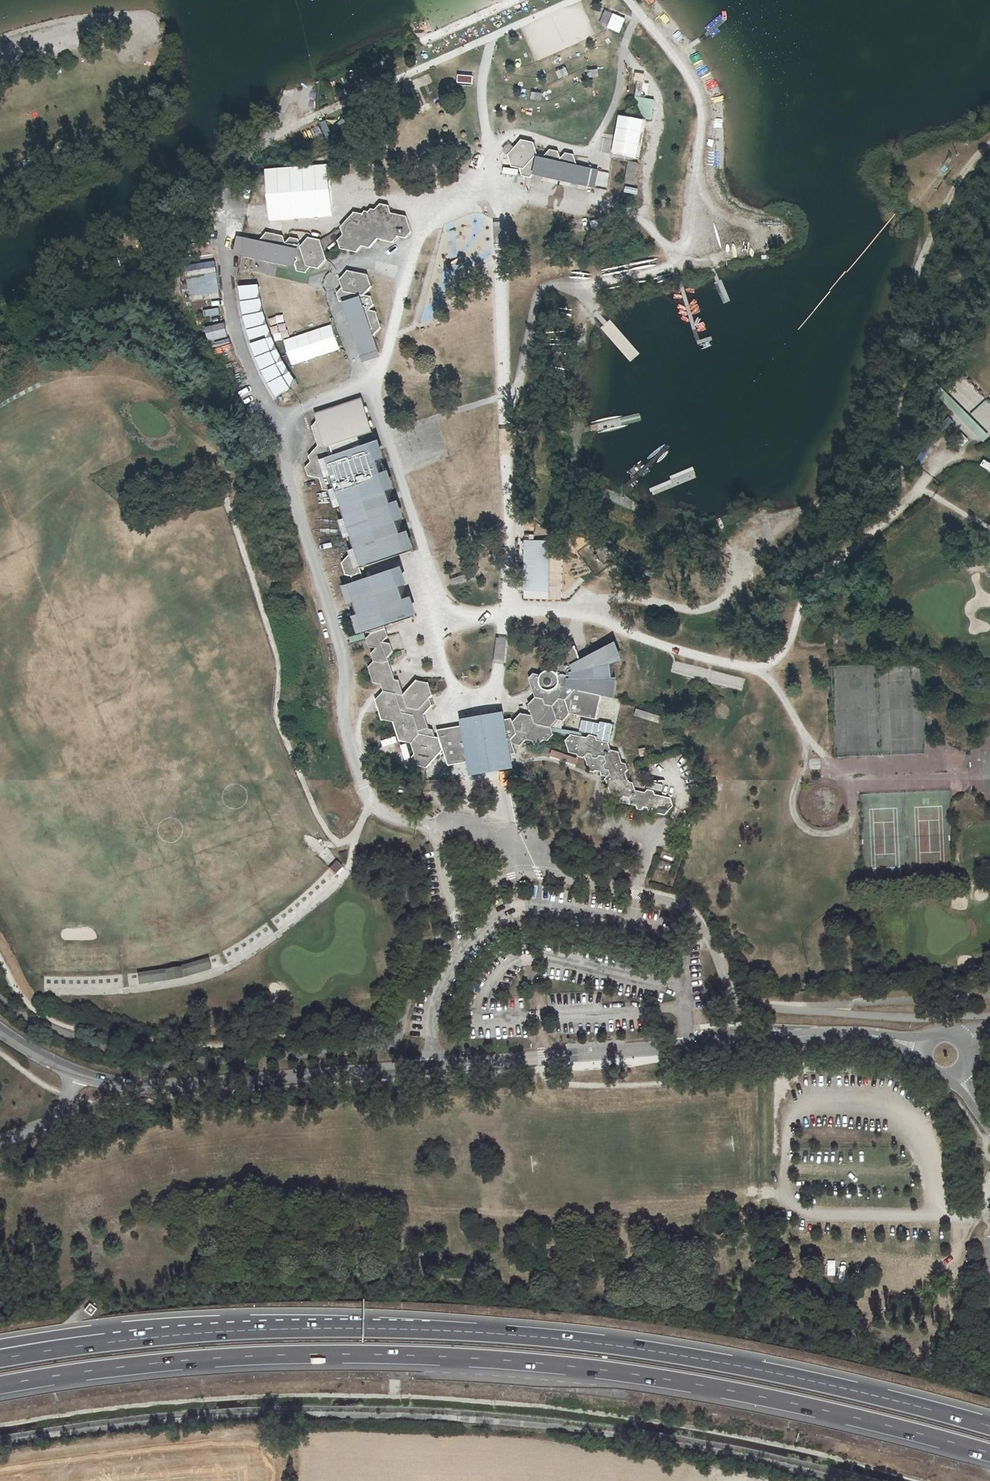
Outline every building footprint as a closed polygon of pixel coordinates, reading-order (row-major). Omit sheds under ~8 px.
[(603,9),(597,24),(619,32),(624,18),(603,9)] [(463,81),(458,81),(458,85),(471,86),(472,80),(472,78),(467,77),(463,77),(463,80),(463,81)] [(703,82),(707,89),(717,85),(714,77),(703,82)] [(646,121),(620,116),(612,154),(639,159),(646,121)] [(533,176),(595,189),(599,171),(577,166),(574,155),(566,153),(561,159),(559,152),(550,150),(545,156),(538,154),(534,143),(521,140),(508,156),(512,168),(519,169),(521,177),(530,179),(533,176)] [(503,168),(502,174),(517,176),(518,169),(503,168)] [(343,235),(337,242),(340,249),(357,253),(362,247),(369,249),(377,240),(393,243),(398,237),(406,239),(412,232),(407,217),(391,214),(389,206),(380,204),(375,210),(371,209),(368,212),(365,211),(362,214),(354,213),(340,228),(343,235)] [(246,217),(243,232),(252,234),(256,219),(246,217)] [(256,219),(253,234),(262,236),(265,221),(256,219)] [(590,222),(592,233),(605,231),(603,220),(590,222)] [(233,255),(295,268),(297,272),(306,274),(311,268),(318,270),(327,260),(320,240),(308,238),(300,247),(301,245),(299,239),(290,238),(285,243),(283,236),(266,233),(259,241),(237,237),(233,255)] [(208,308),(207,301),(222,298),(216,263),(195,266),(197,279),(188,280),(193,310),(208,308)] [(343,303),(362,364),(380,358),(373,337),(381,328),(376,312),(369,310),(374,305),(371,297),(364,295),(372,287),(368,275),(347,271),(339,280),(342,288),(336,294),(339,302),(343,303)] [(262,371),(277,397),(298,384),(284,362),(272,337),(264,312),(259,286),(239,287),(243,315),(251,344),(262,371)] [(205,312),(206,319),(214,318),(215,326),(207,327),(208,341),(227,339),(223,310),(205,312)] [(231,342),(214,343),(215,353),(232,352),(231,342)] [(930,389),(983,443),(989,436),(936,383),(930,389)] [(312,427),(318,446),(326,450),(329,458),(361,448),(358,437),(373,433),(362,398),(315,414),(317,421),(312,427)] [(961,433),(954,441),(961,448),(969,441),(961,433)] [(353,584),(364,580),(360,568),(415,551),(410,532),(401,535),(397,523),(405,520),(400,502),(391,505),(387,493),(395,490),(390,472),(381,475),(377,463),(386,460),(380,442),(361,448),(329,458),(326,450),(318,446),(308,457),(310,462),(305,468),(308,476),(319,478),(323,490),(330,492),(335,510),(341,508),(344,519),(339,521),(345,540),(350,538),(354,550),(349,551),(350,554),(341,564),(345,576),(351,577),(353,584)] [(918,462),(929,447),(924,444),(914,458),(918,462)] [(982,466),(989,472),(989,463),(985,460),(982,466)] [(932,469),(936,473),(945,466),(940,461),(932,469)] [(549,592),(551,542),(524,541),(523,592),(549,592)] [(367,632),(385,626),(406,619),(419,615),(413,598),(404,601),(400,588),(409,585),(403,568),(364,580),(353,584),(343,587),(348,605),(355,603),(359,615),(352,617),(358,635),(363,634),(367,632)] [(385,626),(367,632),(371,634),(366,639),(368,647),(376,649),(370,654),(373,662),(368,667),(373,683),(381,685),(382,688),(383,692),(375,700),(382,720),(393,723),(399,742),(410,744),(414,755),(412,757),(414,766),(426,768),(443,751),(439,739),(434,737),(433,730),(428,729),(424,714),(432,706),(429,698),(432,695),(428,684),(416,681),(404,695),(399,680),(395,680),(394,678),(388,658),(393,652),(390,643),(383,642),(388,636),(385,626)] [(358,635),(350,638),(352,644),(365,640),(363,634),(358,635)] [(559,700),(566,701),(575,691),(601,696),(615,699),(617,678),(612,679),(611,665),(623,662),(616,643),(581,661),(576,646),(564,659),(561,663),(558,668),(557,674),(554,672),(550,671),(545,672),(543,673),(541,676),(534,674),(529,679),(531,686),(533,692),(535,698),(544,699),(546,705),(553,707),(559,700)] [(596,720),(601,696),(575,691),(566,701),(570,715),(596,720)] [(544,699),(535,698),(528,705),(532,716),(521,714),(513,722),(511,719),(506,720),(511,756),(516,755),(513,745),(520,747),(526,740),(533,742),(535,746),(539,747),(543,740),(548,741),(554,735),(553,732),(552,728),(557,721),(563,721),(570,715),(566,701),(559,700),(553,707),(546,705),(544,699)] [(436,730),(439,739),(443,751),(448,766),(468,763),(470,777),(505,772),(514,770),(511,756),(506,720),(504,712),(495,714),(460,720),(461,726),(436,730)] [(597,740),(609,742),(612,724),(600,721),(600,723),(581,720),(580,731),(598,734),(597,736),(596,736),(597,740)] [(581,733),(552,728),(553,732),(570,735),(571,734),(582,736),(581,733)] [(607,777),(604,779),(611,799),(619,800),(623,797),(628,798),(629,804),(635,805),(636,809),(641,809),(643,807),(646,807),(648,814),(654,815),(656,813),(664,815),(672,805),(670,797),(654,794),(653,790),(647,789),(644,792),(635,790),(632,782),(629,781),(626,773),(628,770),(626,764),(622,762),(619,752),(611,749),(609,742),(597,740),(596,736),(589,734),(587,737),(582,736),(571,734),(570,735),(565,740),(569,752),(577,754),(578,756),(585,757),(589,771),(595,772),(595,770),(601,772),(602,776),(607,777)] [(716,781),(706,782),(708,794),(717,794),(716,781)] [(326,866),(336,860),(327,847),(318,853),(326,866)] [(342,868),(336,862),(329,868),(335,874),(342,868)] [(659,869),(670,871),(671,863),(660,862),(659,869)] [(166,971),(137,975),(139,984),(183,977),(211,969),(209,960),(181,968),(166,971)]
